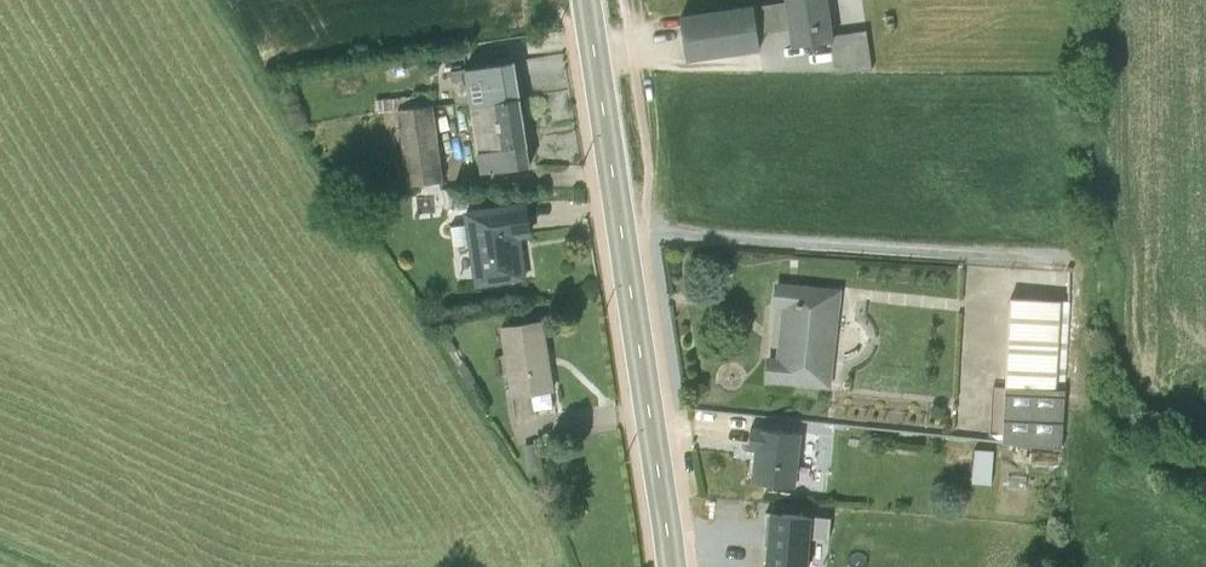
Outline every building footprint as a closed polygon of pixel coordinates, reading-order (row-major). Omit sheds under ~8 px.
[(786,3),(790,30),(792,46),(831,46),(825,0),(786,0),(786,3)] [(868,21),(865,0),(832,0),(836,26),(868,21)] [(752,8),(682,17),(687,56),(758,46),(756,35),(790,30),(786,3),(752,8)] [(874,68),(870,28),(834,31),(838,71),(874,68)] [(514,64),(463,73),(469,109),(518,102),(514,64)] [(406,180),(442,178),(437,102),(401,104),(406,180)] [(524,138),(518,102),(469,109),(474,145),(524,138)] [(474,145),(479,176),(529,170),(524,138),(474,145)] [(461,215),(473,290),(526,282),(519,242),(530,240),(524,205),(461,215)] [(841,292),(773,285),(771,309),(779,309),(773,364),(762,363),(760,383),(831,390),(841,292)] [(1064,308),(1012,304),(1000,444),(1058,450),(1064,308)] [(498,330),(509,401),(553,395),(542,322),(498,330)] [(752,455),(749,491),(794,495),(799,436),(745,431),(743,454),(752,455)] [(976,482),(996,482),(996,449),(977,448),(976,482)] [(768,518),(762,566),(824,566),(828,524),(768,518)]
